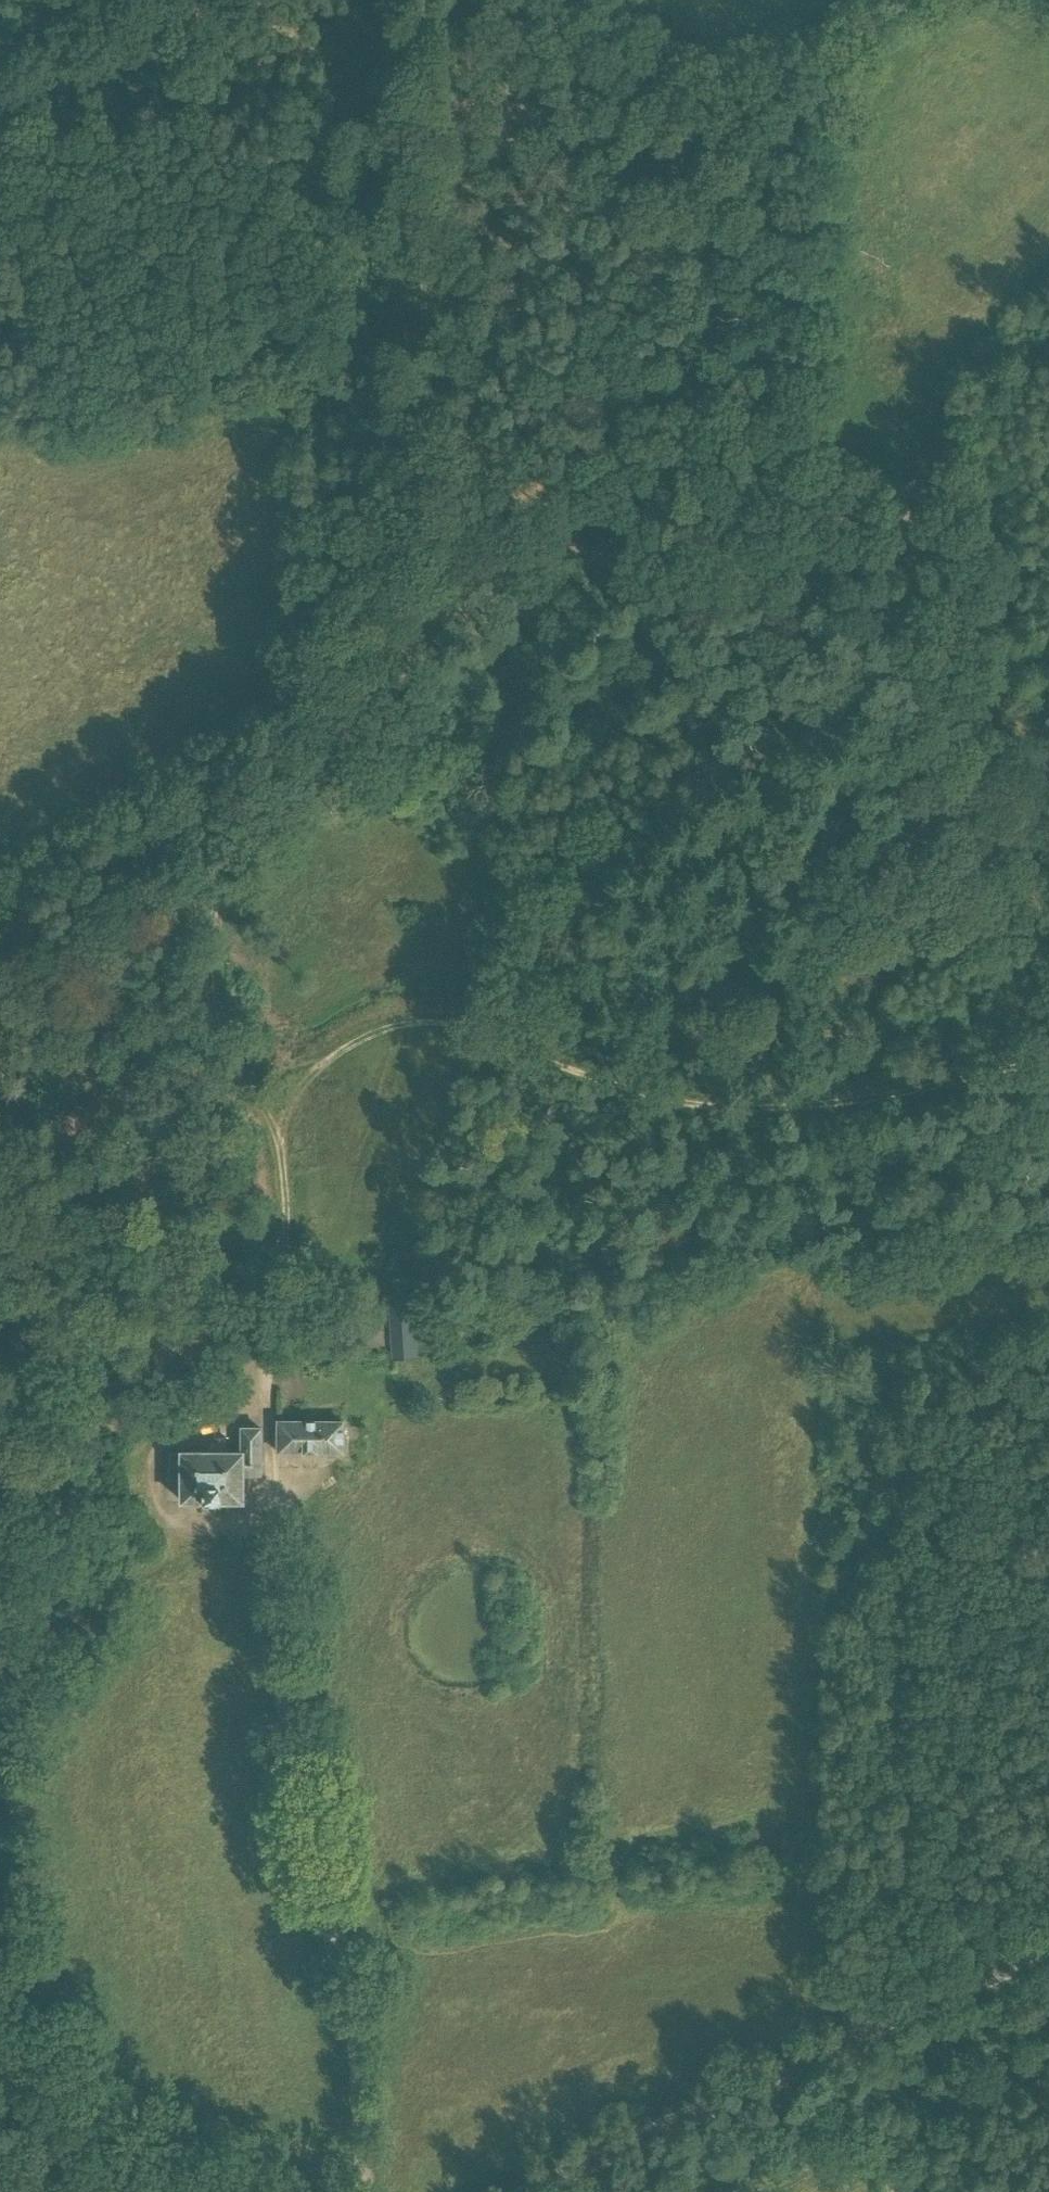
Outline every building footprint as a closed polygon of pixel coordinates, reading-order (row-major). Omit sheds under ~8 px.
[(412,1293),(388,1294),(391,1355),(395,1355),(412,1354),(415,1354),(412,1293)] [(412,1354),(395,1355),(396,1369),(412,1368),(412,1354)] [(278,1452),(343,1452),(343,1422),(278,1421),(278,1452)] [(182,1451),(182,1452),(182,1479),(182,1501),(243,1501),(243,1473),(261,1473),(261,1429),(243,1429),(243,1451),(182,1451)] [(182,1479),(182,1452),(170,1452),(169,1479),(182,1479)]
